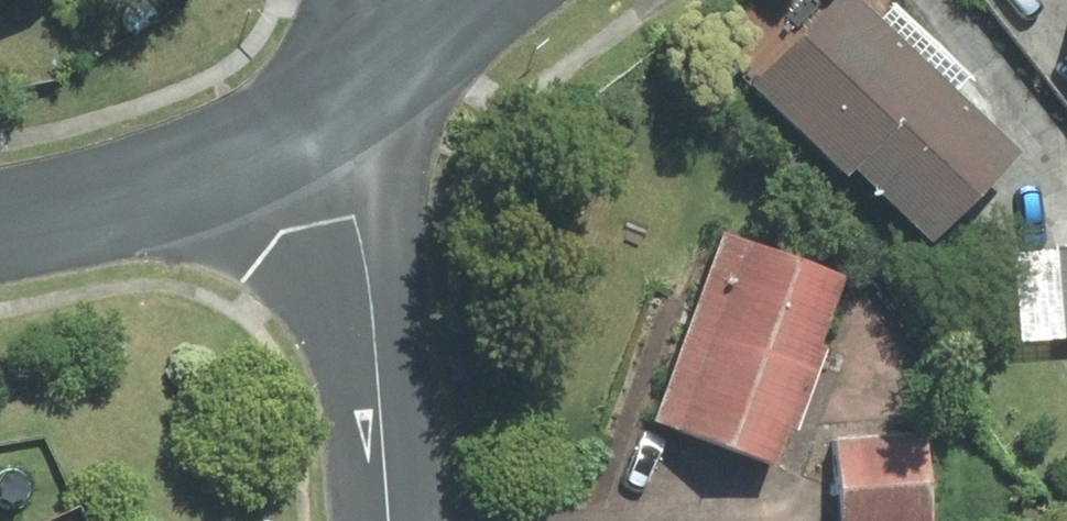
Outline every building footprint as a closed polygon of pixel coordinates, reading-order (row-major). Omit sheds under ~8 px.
[(854,0),(828,0),(747,84),(840,174),(844,169),(923,245),(1012,152),(854,0)] [(792,431),(822,351),(813,347),(839,279),(719,233),(648,422),(769,467),(783,428),(792,431)] [(1055,248),(1061,337),(1066,337),(1066,246),(1055,248)] [(920,434),(828,440),(834,520),(927,520),(920,434)]
